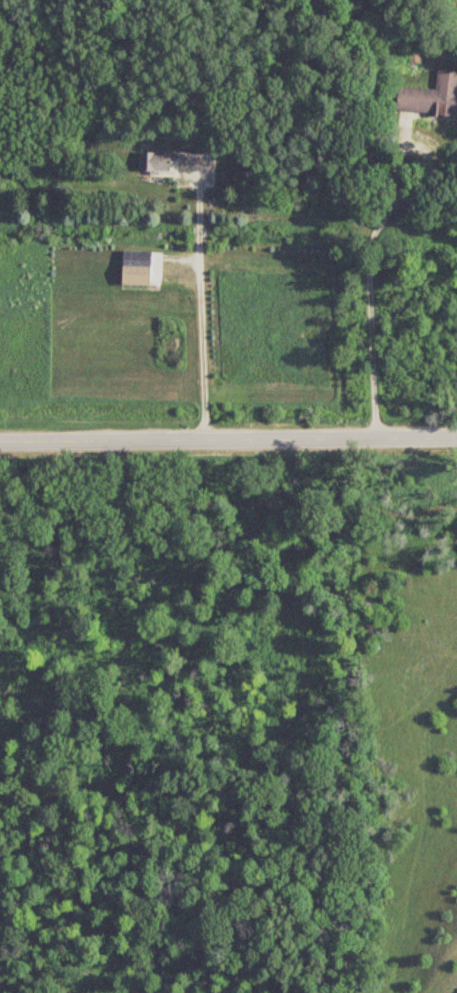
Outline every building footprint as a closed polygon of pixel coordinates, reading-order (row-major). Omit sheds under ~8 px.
[(398,112),(456,117),(456,72),(438,71),(437,90),(400,87),(398,112)] [(171,172),(171,153),(140,153),(140,172),(171,172)] [(152,286),(152,251),(123,251),(123,286),(152,286)]
